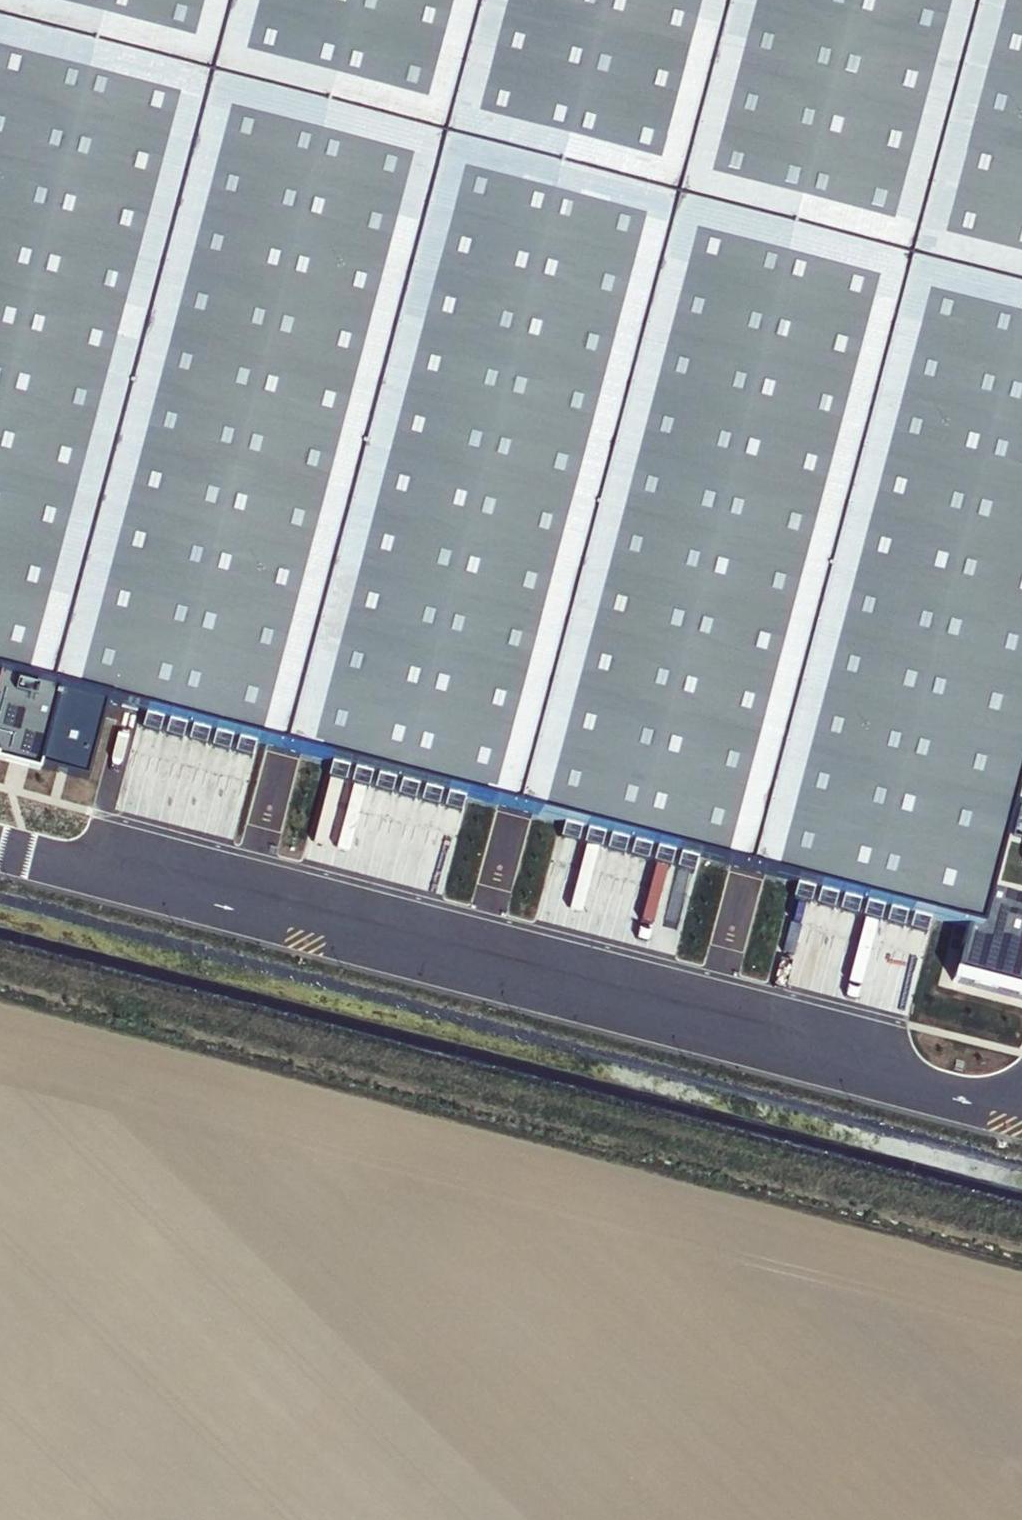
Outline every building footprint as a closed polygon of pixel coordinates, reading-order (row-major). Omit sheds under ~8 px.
[(88,777),(108,700),(966,924),(953,974),(1021,992),(1021,0),(0,0),(0,754),(88,777)]
